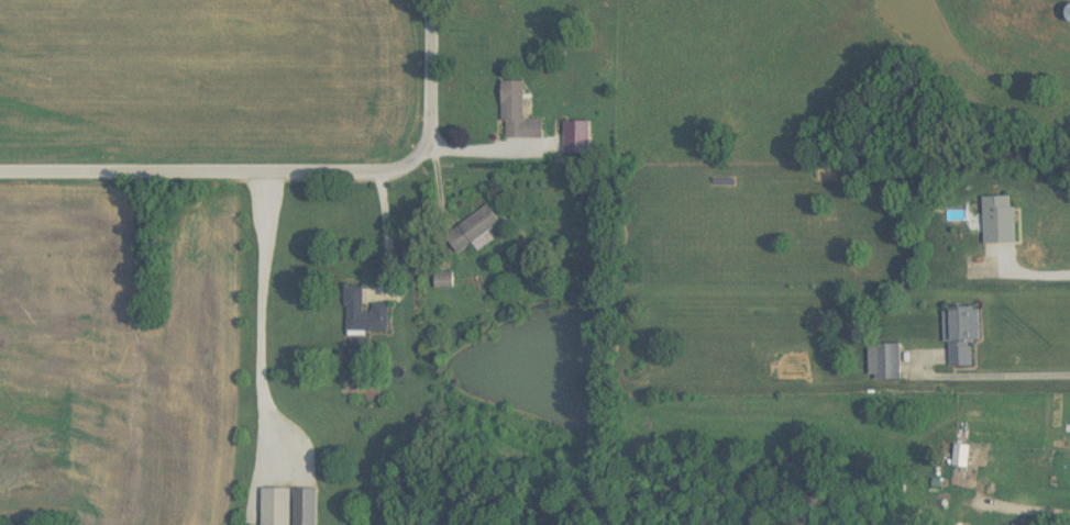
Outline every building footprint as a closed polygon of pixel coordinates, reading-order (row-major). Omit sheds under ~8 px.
[(984,196),(984,244),(1017,244),(1017,196),(984,196)] [(496,239),(490,232),(503,222),(490,205),(449,235),(461,253),(475,243),(480,251),(496,239)] [(437,287),(454,287),(454,274),(437,274),(437,287)] [(390,304),(373,303),(373,311),(365,311),(365,287),(347,287),(347,332),(389,332),(390,304)] [(981,343),(981,310),(949,310),(949,367),(974,367),(974,343),(981,343)] [(901,344),(871,344),(871,379),(901,379),(901,344)] [(970,467),(970,445),(956,445),(956,467),(970,467)] [(292,489),(262,489),(262,524),(292,524),(292,489)]
